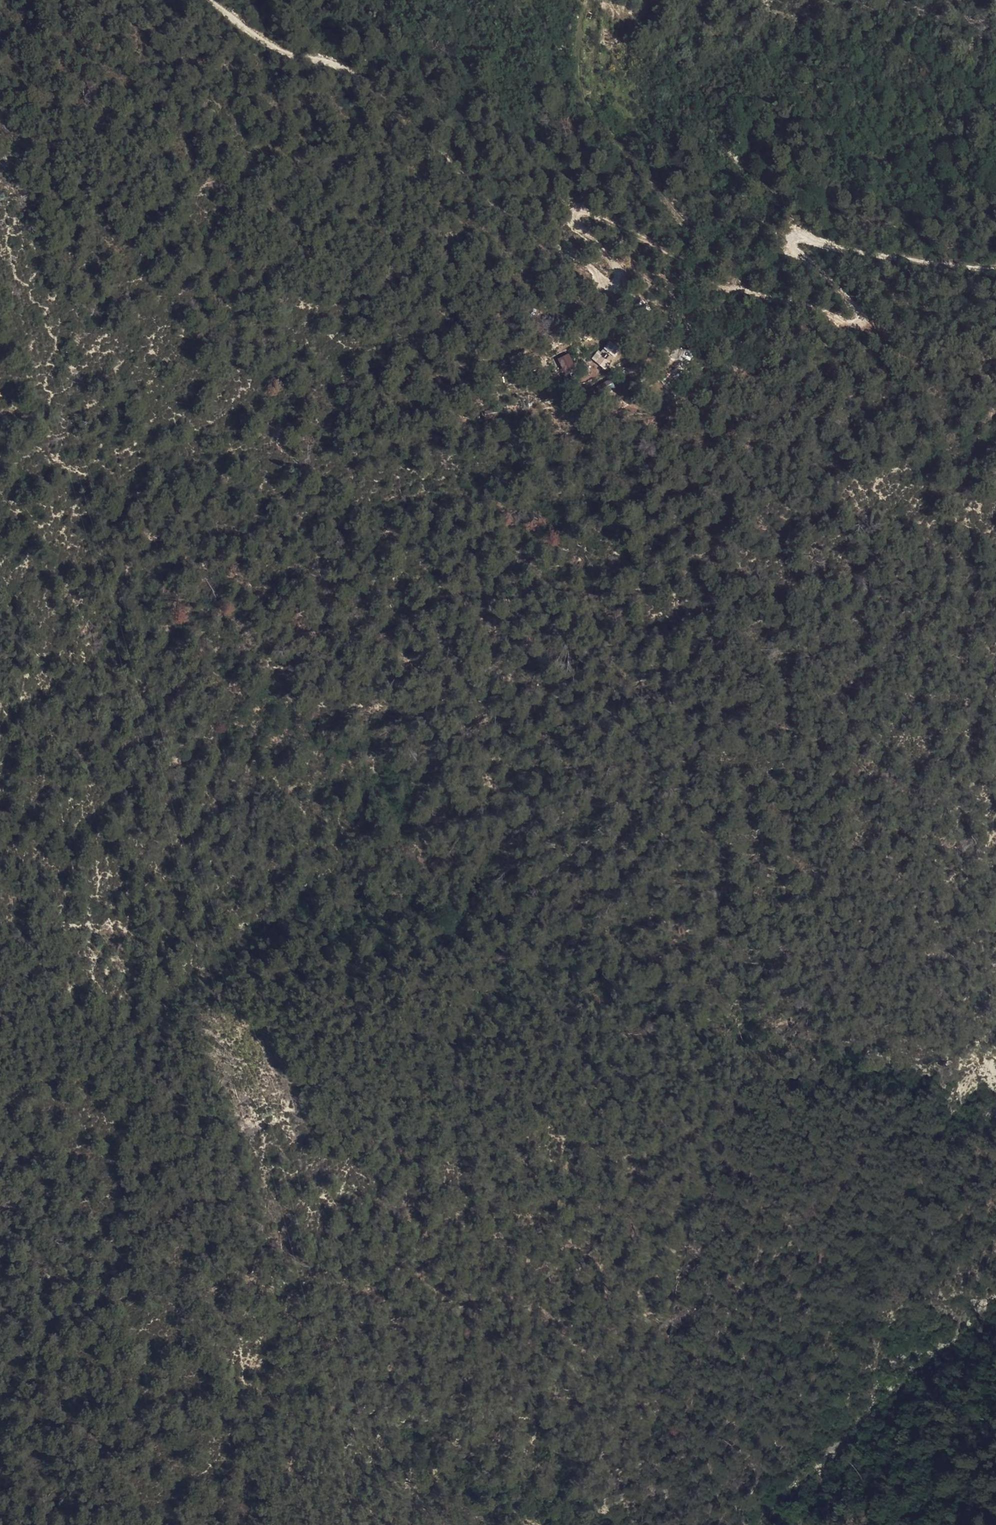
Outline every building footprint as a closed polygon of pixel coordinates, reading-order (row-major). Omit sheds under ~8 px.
[(609,339),(592,359),(603,368),(620,348),(609,339)] [(685,345),(680,358),(689,362),(705,365),(706,348),(685,345)] [(562,370),(574,365),(569,353),(556,359),(562,370)]
